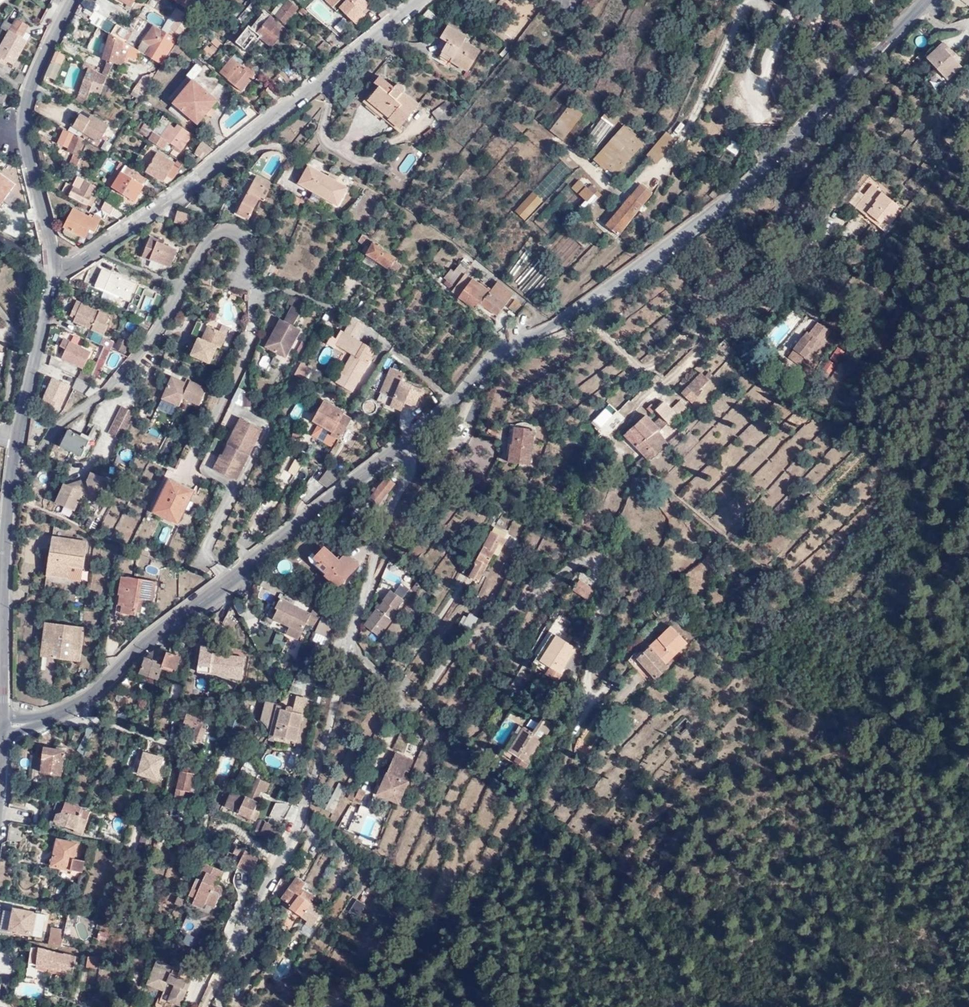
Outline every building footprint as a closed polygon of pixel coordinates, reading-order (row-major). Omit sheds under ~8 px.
[(353,22),(363,12),(361,10),(365,6),(367,7),(370,5),(365,0),(325,0),(337,12),(340,9),(353,22)] [(961,0),(952,0),(945,9),(956,17),(966,3),(961,0)] [(297,8),(288,1),(283,6),(280,3),(271,14),(285,25),(297,8)] [(85,7),(80,15),(93,23),(96,18),(92,17),(94,13),(85,7)] [(185,14),(176,8),(171,17),(176,21),(171,28),(181,35),(192,15),(185,14)] [(440,21),(426,9),(418,19),(432,31),(440,21)] [(946,10),(940,18),(950,25),(956,17),(946,10)] [(150,12),(147,21),(161,26),(164,16),(150,12)] [(353,22),(356,24),(366,14),(363,12),(353,22)] [(247,27),(245,30),(257,40),(259,38),(271,47),(285,29),(263,13),(250,29),(247,27)] [(14,18),(9,24),(22,31),(26,25),(14,18)] [(7,61),(11,64),(17,53),(19,54),(27,40),(21,37),(24,32),(22,31),(9,24),(4,21),(2,27),(8,31),(0,46),(0,57),(7,61)] [(166,33),(155,26),(145,42),(153,47),(166,33)] [(112,36),(123,42),(128,34),(117,28),(112,36)] [(467,74),(479,51),(465,42),(467,39),(448,28),(440,39),(447,43),(436,63),(446,69),(450,63),(467,74)] [(257,40),(245,30),(235,43),(244,51),(254,38),(256,41),(257,40)] [(176,39),(166,33),(153,47),(148,54),(162,63),(176,39)] [(140,52),(139,52),(123,42),(112,36),(110,34),(103,60),(107,61),(113,64),(121,67),(123,62),(125,58),(129,60),(134,62),(140,52)] [(66,41),(62,48),(76,57),(80,51),(66,41)] [(153,47),(145,42),(139,52),(140,52),(146,57),(148,54),(153,47)] [(944,42),(927,58),(949,81),(963,67),(953,57),(956,55),(944,42)] [(277,52),(282,47),(276,43),(272,48),(277,52)] [(207,59),(213,54),(206,47),(200,52),(207,59)] [(67,54),(58,49),(53,59),(63,64),(67,54)] [(13,65),(19,54),(17,53),(11,64),(13,65)] [(235,54),(233,55),(242,63),(243,61),(235,54)] [(242,63),(233,55),(231,58),(240,65),(242,63)] [(240,65),(231,58),(219,72),(228,79),(228,80),(242,90),(255,75),(242,63),(240,65)] [(63,64),(53,59),(46,74),(57,80),(63,64)] [(243,61),(242,63),(255,75),(256,74),(243,61)] [(289,68),(300,78),(306,71),(295,61),(289,68)] [(112,66),(106,64),(103,73),(108,77),(112,66)] [(193,83),(194,83),(204,73),(198,67),(189,78),(193,83)] [(107,78),(91,71),(78,97),(87,102),(91,93),(99,96),(107,78)] [(143,84),(149,88),(155,78),(148,75),(143,76),(136,86),(140,88),(143,84)] [(402,88),(398,84),(396,85),(392,88),(379,77),(374,82),(378,87),(364,103),(384,122),(387,118),(398,128),(419,105),(401,90),(402,88)] [(187,90),(209,112),(217,103),(194,83),(193,83),(187,90)] [(136,86),(133,92),(143,98),(149,88),(143,84),(140,88),(136,86)] [(197,126),(209,112),(187,90),(173,106),(197,126)] [(2,91),(0,96),(0,105),(3,106),(9,94),(2,91)] [(441,125),(454,115),(444,103),(431,112),(441,125)] [(562,142),(583,116),(570,105),(550,131),(562,142)] [(614,125),(620,118),(609,111),(607,112),(603,117),(614,125)] [(80,113),(69,130),(86,141),(89,136),(98,141),(108,126),(92,116),(89,120),(80,113)] [(148,139),(154,131),(145,124),(139,132),(148,139)] [(69,130),(60,125),(58,128),(67,133),(60,145),(74,154),(71,159),(76,162),(88,142),(86,141),(69,130)] [(194,142),(195,139),(178,125),(175,129),(170,126),(161,138),(155,133),(149,140),(163,150),(168,143),(181,151),(190,139),(194,142)] [(615,176),(643,146),(623,128),(593,161),(604,171),(606,169),(615,176)] [(668,145),(671,138),(667,134),(659,143),(652,151),(662,160),(668,145)] [(677,143),(671,138),(668,145),(662,160),(662,162),(677,143)] [(193,152),(202,159),(213,148),(204,140),(193,152)] [(142,169),(161,181),(165,174),(174,179),(180,170),(171,165),(172,163),(154,151),(142,169)] [(662,162),(662,160),(652,151),(647,157),(657,167),(662,162)] [(107,157),(99,167),(108,174),(116,164),(107,157)] [(306,189),(316,172),(310,168),(301,185),(306,189)] [(137,202),(147,184),(122,169),(111,187),(137,202)] [(350,192),(316,172),(306,189),(340,208),(350,192)] [(2,202),(10,191),(14,185),(0,174),(0,205),(2,202)] [(165,174),(161,181),(170,186),(174,179),(165,174)] [(88,204),(92,207),(96,199),(91,197),(96,188),(79,177),(68,195),(86,205),(88,204)] [(261,201),(269,186),(254,178),(234,213),(246,220),(258,198),(261,201)] [(576,192),(583,184),(578,179),(570,186),(576,192)] [(875,184),(857,206),(867,215),(870,212),(882,222),(879,225),(888,233),(894,225),(893,224),(905,209),(875,184)] [(598,191),(592,186),(588,190),(585,186),(577,194),(586,203),(598,191)] [(643,205),(649,195),(640,187),(604,225),(616,234),(643,205)] [(10,191),(2,202),(7,206),(15,195),(10,191)] [(541,200),(532,191),(513,211),(524,220),(541,200)] [(110,216),(115,209),(105,201),(101,209),(110,216)] [(95,230),(100,219),(94,216),(92,220),(74,209),(65,224),(85,237),(90,228),(95,230)] [(195,216),(175,210),(173,223),(192,228),(195,216)] [(588,243),(570,228),(566,233),(583,248),(588,243)] [(393,272),(398,265),(392,262),(394,259),(375,246),(377,244),(360,234),(355,241),(367,249),(364,254),(393,272)] [(168,266),(176,251),(161,245),(162,243),(149,238),(141,254),(168,266)] [(266,278),(272,266),(265,262),(259,274),(266,278)] [(441,273),(429,264),(425,268),(437,278),(441,273)] [(124,298),(131,284),(102,269),(94,284),(124,298)] [(513,294),(495,280),(486,290),(470,278),(456,296),(473,309),(477,304),(494,317),(513,294)] [(521,309),(525,305),(515,296),(511,301),(521,309)] [(297,300),(291,297),(287,306),(290,307),(282,321),(279,320),(264,347),(285,357),(299,330),(290,325),(291,323),(293,324),(303,304),(297,300)] [(106,315),(74,299),(68,311),(73,313),(69,319),(99,335),(105,323),(104,322),(106,315)] [(515,316),(521,309),(511,301),(506,309),(515,316)] [(128,303),(123,312),(130,316),(135,307),(128,303)] [(822,343),(831,332),(835,327),(825,319),(821,324),(819,322),(810,335),(807,333),(795,350),(805,357),(811,361),(820,349),(816,346),(819,341),(822,343)] [(147,332),(151,326),(140,321),(137,326),(147,332)] [(220,348),(226,334),(197,321),(190,335),(198,339),(191,355),(209,363),(216,347),(220,348)] [(364,353),(368,347),(343,332),(335,346),(347,353),(352,355),(343,371),(338,368),(330,364),(325,372),(333,377),(331,380),(351,391),(371,358),(364,353)] [(85,349),(61,337),(57,344),(62,347),(58,354),(78,365),(85,349)] [(723,340),(718,345),(726,353),(731,348),(723,340)] [(109,350),(114,352),(118,344),(113,341),(109,350)] [(832,376),(845,348),(835,343),(821,371),(832,376)] [(375,350),(368,347),(364,353),(371,358),(375,350)] [(102,376),(114,352),(109,350),(97,373),(102,376)] [(805,357),(795,350),(789,357),(800,364),(805,357)] [(352,355),(347,353),(338,368),(343,371),(352,355)] [(294,374),(304,379),(311,366),(300,361),(294,374)] [(82,381),(93,386),(97,378),(85,372),(82,381)] [(690,399),(715,375),(711,372),(707,376),(703,372),(683,392),(690,399)] [(410,390),(412,386),(387,375),(379,393),(393,398),(389,406),(401,411),(404,403),(414,408),(419,394),(410,390)] [(206,387),(192,380),(190,385),(184,382),(172,376),(164,392),(179,399),(182,394),(199,402),(206,387)] [(56,408),(67,387),(49,377),(40,393),(48,397),(45,402),(56,408)] [(89,396),(93,386),(82,381),(78,379),(74,389),(89,396)] [(421,389),(412,386),(410,390),(419,394),(421,389)] [(238,387),(233,399),(240,402),(245,391),(238,387)] [(177,404),(179,399),(164,392),(162,396),(177,404)] [(251,406),(252,393),(244,392),(243,405),(251,406)] [(681,399),(672,408),(677,413),(681,409),(686,404),(681,399)] [(336,439),(349,418),(342,414),(342,410),(322,400),(310,422),(329,433),(328,435),(336,439)] [(648,459),(667,445),(659,431),(677,414),(677,413),(672,408),(665,400),(657,408),(652,403),(647,407),(652,412),(653,412),(656,409),(662,415),(659,419),(654,423),(646,415),(625,435),(645,455),(646,456),(648,458),(648,459)] [(590,421),(605,436),(624,418),(608,402),(590,421)] [(120,440),(120,439),(135,412),(120,406),(107,433),(120,440)] [(656,409),(653,412),(659,419),(662,415),(656,409)] [(235,428),(227,445),(248,454),(253,445),(250,443),(252,440),(255,441),(261,428),(238,416),(232,427),(235,428)] [(535,429),(515,426),(512,444),(511,444),(509,461),(530,463),(535,429)] [(91,438),(81,434),(80,436),(68,430),(60,447),(82,457),(91,438)] [(248,454),(227,445),(222,455),(220,454),(213,469),(236,480),(243,465),(241,463),(243,460),(245,461),(248,454)] [(289,481),(296,462),(287,459),(280,478),(289,481)] [(483,475),(475,467),(465,477),(473,485),(483,475)] [(325,487),(338,478),(328,470),(319,482),(325,487)] [(92,495),(98,498),(101,499),(109,480),(90,473),(88,478),(86,483),(72,487),(65,485),(63,484),(55,503),(74,511),(77,505),(80,499),(92,495)] [(368,499),(374,503),(377,506),(395,484),(386,477),(368,499)] [(86,483),(88,478),(65,485),(72,487),(86,483)] [(175,524),(192,490),(168,478),(151,511),(175,524)] [(340,480),(338,478),(325,487),(329,489),(340,480)] [(77,505),(98,498),(92,495),(80,499),(77,505)] [(377,506),(374,503),(358,521),(361,523),(377,506)] [(508,539),(492,530),(476,562),(477,562),(469,577),(479,582),(495,552),(499,555),(508,539)] [(82,569),(86,542),(51,538),(49,554),(54,554),(53,576),(67,579),(69,567),(82,569)] [(324,551),(326,549),(321,545),(310,556),(315,562),(313,565),(323,574),(320,576),(333,588),(355,564),(342,551),(335,558),(334,559),(324,551)] [(335,558),(326,549),(324,551),(334,559),(335,558)] [(583,555),(581,563),(592,565),(593,557),(583,555)] [(138,615),(139,612),(141,597),(147,598),(155,600),(159,581),(123,576),(119,595),(121,595),(121,604),(124,604),(123,611),(138,615)] [(573,589),(589,599),(596,590),(580,579),(573,589)] [(384,602),(381,605),(378,609),(377,609),(364,625),(379,637),(392,621),(390,619),(404,601),(392,591),(383,601),(384,602)] [(141,597),(139,612),(144,613),(147,598),(141,597)] [(296,639),(309,613),(279,598),(274,608),(277,610),(273,620),(288,627),(285,634),(296,639)] [(337,628),(320,613),(312,630),(327,637),(337,628)] [(464,615),(458,626),(471,632),(479,617),(470,613),(468,617),(464,615)] [(311,627),(316,618),(311,614),(305,624),(311,627)] [(45,622),(42,643),(48,643),(47,658),(73,661),(74,651),(80,652),(83,627),(45,622)] [(189,630),(186,626),(169,639),(170,644),(189,630)] [(672,626),(638,659),(657,679),(670,667),(666,663),(687,643),(672,626)] [(541,661),(558,635),(553,632),(534,662),(548,671),(550,668),(541,661)] [(576,647),(558,635),(541,661),(550,668),(548,671),(549,672),(548,674),(558,681),(562,674),(560,672),(576,647)] [(241,677),(244,658),(212,654),(213,647),(200,645),(197,672),(241,677)] [(151,650),(142,660),(140,669),(159,676),(163,666),(167,651),(168,648),(160,646),(151,650)] [(163,666),(166,667),(176,670),(181,654),(167,651),(163,666)] [(304,700),(293,697),(289,708),(285,707),(284,710),(267,705),(263,716),(266,732),(265,737),(270,739),(271,734),(292,740),(304,700)] [(198,722),(200,717),(191,715),(190,720),(184,719),(182,728),(191,730),(188,740),(198,743),(201,735),(197,733),(200,723),(198,722)] [(554,725),(543,718),(534,733),(525,727),(510,750),(518,756),(515,761),(526,768),(554,725)] [(81,754),(95,727),(88,727),(76,752),(81,754)] [(419,744),(397,736),(392,748),(413,757),(419,744)] [(60,776),(65,751),(43,748),(42,753),(44,754),(40,772),(60,776)] [(157,779),(162,757),(142,751),(136,775),(157,779)] [(414,761),(396,753),(381,785),(377,783),(373,793),(399,804),(408,782),(402,780),(406,771),(409,772),(414,761)] [(188,792),(192,774),(180,771),(172,800),(183,801),(185,791),(188,792)] [(248,798),(232,791),(225,808),(255,821),(259,811),(255,809),(257,805),(257,801),(261,792),(266,794),(270,784),(257,778),(248,798)] [(347,787),(338,783),(326,809),(334,813),(347,787)] [(353,800),(357,792),(351,790),(347,798),(353,800)] [(61,801),(61,803),(58,812),(53,810),(50,822),(72,828),(75,815),(84,818),(86,810),(78,808),(78,806),(61,801)] [(58,812),(61,803),(52,801),(50,810),(53,810),(58,812)] [(283,820),(287,804),(274,801),(270,817),(283,820)] [(79,835),(84,818),(75,815),(72,828),(71,832),(79,835)] [(261,830),(265,822),(265,820),(260,818),(255,828),(261,830)] [(259,834),(272,839),(276,827),(265,822),(261,830),(259,834)] [(326,826),(318,822),(314,829),(321,833),(326,826)] [(14,850),(19,831),(7,828),(5,836),(3,836),(2,843),(3,843),(3,847),(14,850)] [(79,871),(82,861),(71,857),(74,843),(54,838),(48,866),(69,871),(69,869),(79,871)] [(245,847),(242,852),(253,857),(255,852),(245,847)] [(253,857),(242,852),(236,866),(248,872),(255,859),(253,857)] [(146,863),(149,854),(142,853),(140,862),(146,863)] [(196,878),(194,882),(198,885),(192,898),(194,899),(191,904),(203,909),(205,904),(214,907),(224,888),(216,884),(222,871),(205,863),(198,879),(196,878)] [(305,883),(297,877),(281,899),(285,901),(291,906),(289,909),(307,922),(305,924),(311,929),(324,911),(312,903),(316,896),(302,888),(305,883)] [(198,885),(194,882),(188,896),(192,898),(198,885)] [(291,906),(285,901),(280,907),(287,912),(289,909),(291,906)] [(35,912),(15,908),(10,932),(30,936),(35,912)] [(61,929),(63,921),(57,919),(55,928),(61,929)] [(107,932),(100,930),(98,939),(105,941),(107,932)] [(65,953),(33,946),(30,964),(58,970),(55,983),(62,984),(65,971),(74,973),(77,958),(64,955),(65,953)] [(100,959),(89,956),(86,968),(97,970),(100,959)] [(158,960),(148,985),(164,992),(168,983),(176,986),(170,999),(182,1004),(194,975),(158,960)]
